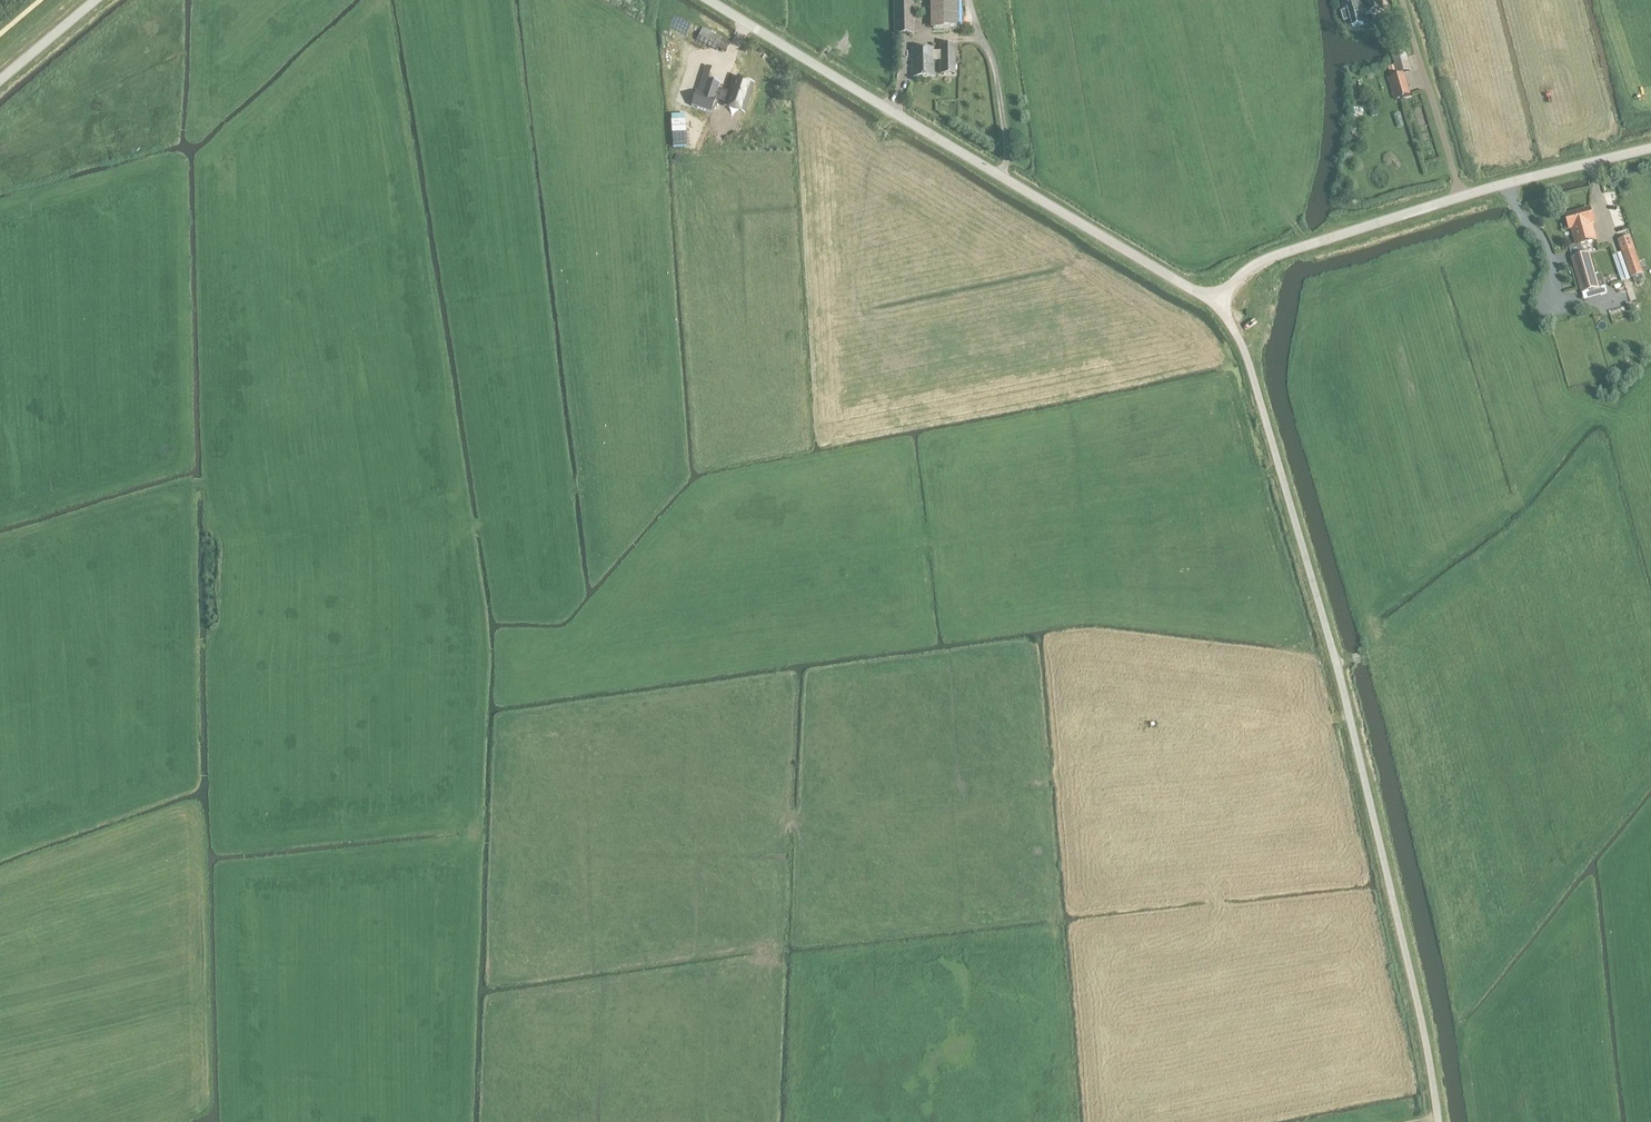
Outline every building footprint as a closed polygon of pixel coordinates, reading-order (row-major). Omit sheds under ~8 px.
[(1359,10),(1357,2),(1354,2),(1353,0),(1341,0),(1344,10),(1348,9),(1353,27),(1363,25),(1361,16),(1364,16),(1363,9),(1359,10)] [(1387,0),(1368,0),(1371,11),(1388,6),(1387,0)] [(896,1),(896,34),(912,34),(911,1),(896,1)] [(726,46),(718,41),(719,39),(700,27),(695,35),(722,51),(726,46)] [(933,50),(912,50),(913,77),(934,76),(933,60),(940,60),(941,74),(955,74),(954,45),(940,45),(940,53),(933,53),(933,50)] [(1404,50),(1392,53),(1396,65),(1399,74),(1410,71),(1404,50)] [(697,90),(692,104),(704,109),(711,111),(712,110),(716,98),(723,101),(726,101),(724,105),(744,112),(754,83),(734,76),(729,92),(718,88),(720,83),(711,80),(708,78),(712,67),(707,65),(700,84),(698,90),(697,90)] [(1403,74),(1388,79),(1395,100),(1410,96),(1403,74)] [(936,112),(954,113),(955,103),(937,102),(936,112)] [(1421,110),(1413,112),(1416,127),(1425,124),(1421,110)] [(1426,125),(1415,128),(1419,142),(1429,140),(1426,125)] [(1590,210),(1566,217),(1569,229),(1572,228),(1591,223),(1594,222),(1590,210)] [(1591,223),(1572,228),(1577,245),(1596,240),(1591,223)] [(1635,251),(1624,255),(1631,277),(1642,273),(1635,251)] [(1588,253),(1573,257),(1583,292),(1598,288),(1588,253)]
